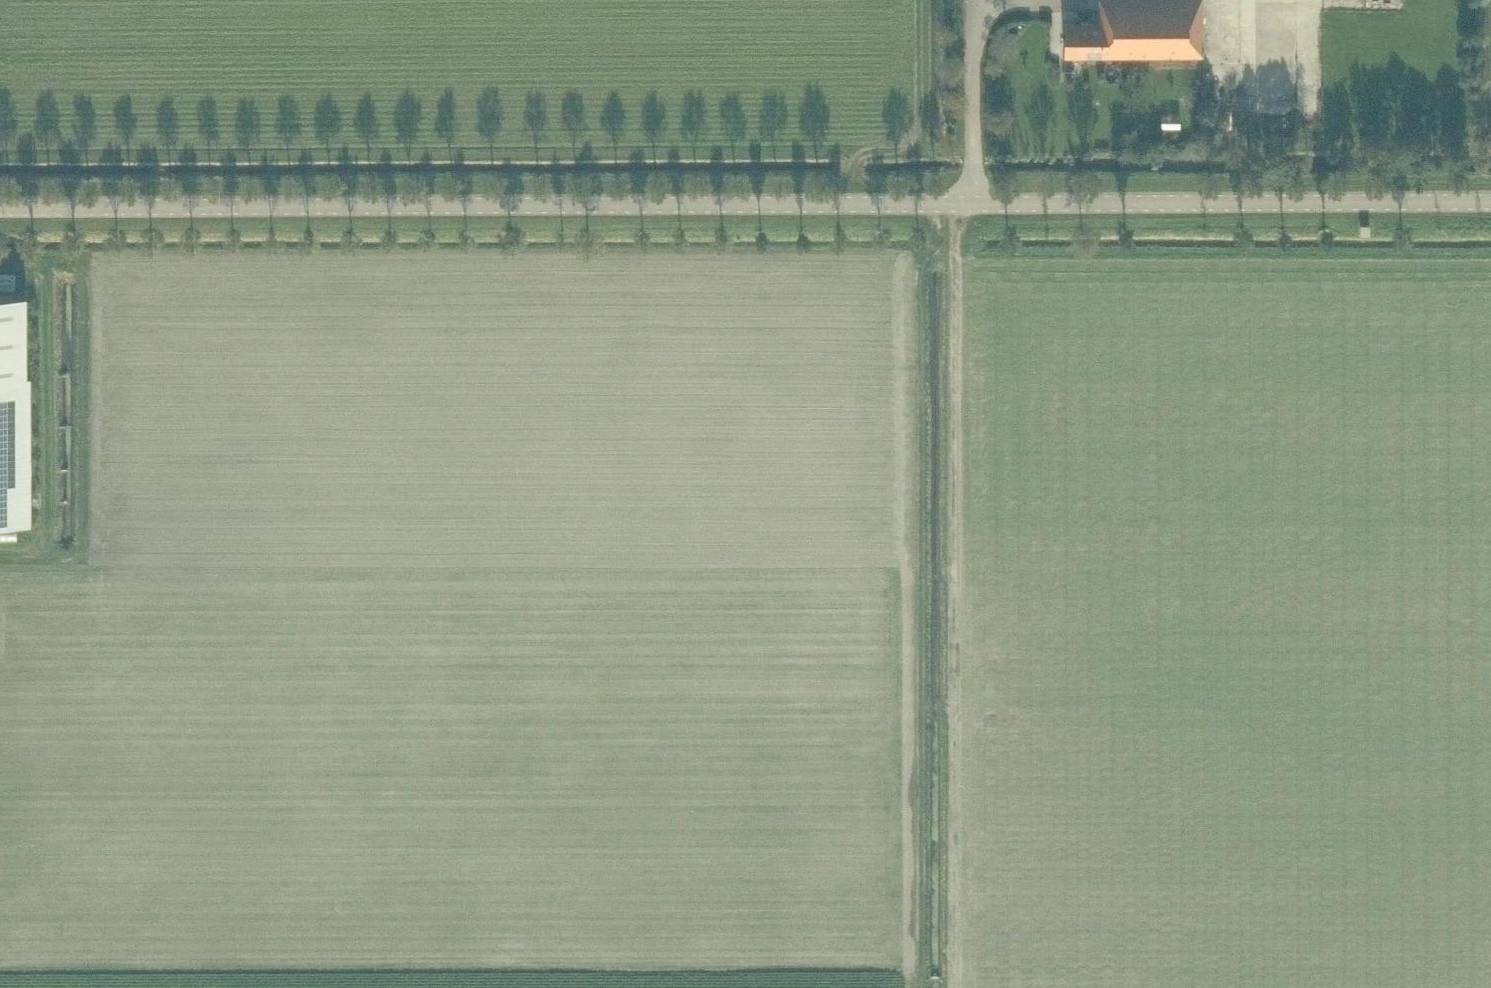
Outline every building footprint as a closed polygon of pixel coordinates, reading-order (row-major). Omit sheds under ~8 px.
[(1066,54),(1204,54),(1204,0),(1101,0),(1101,18),(1066,18),(1066,54)] [(0,293),(0,519),(27,519),(27,335),(27,293),(0,293)]
